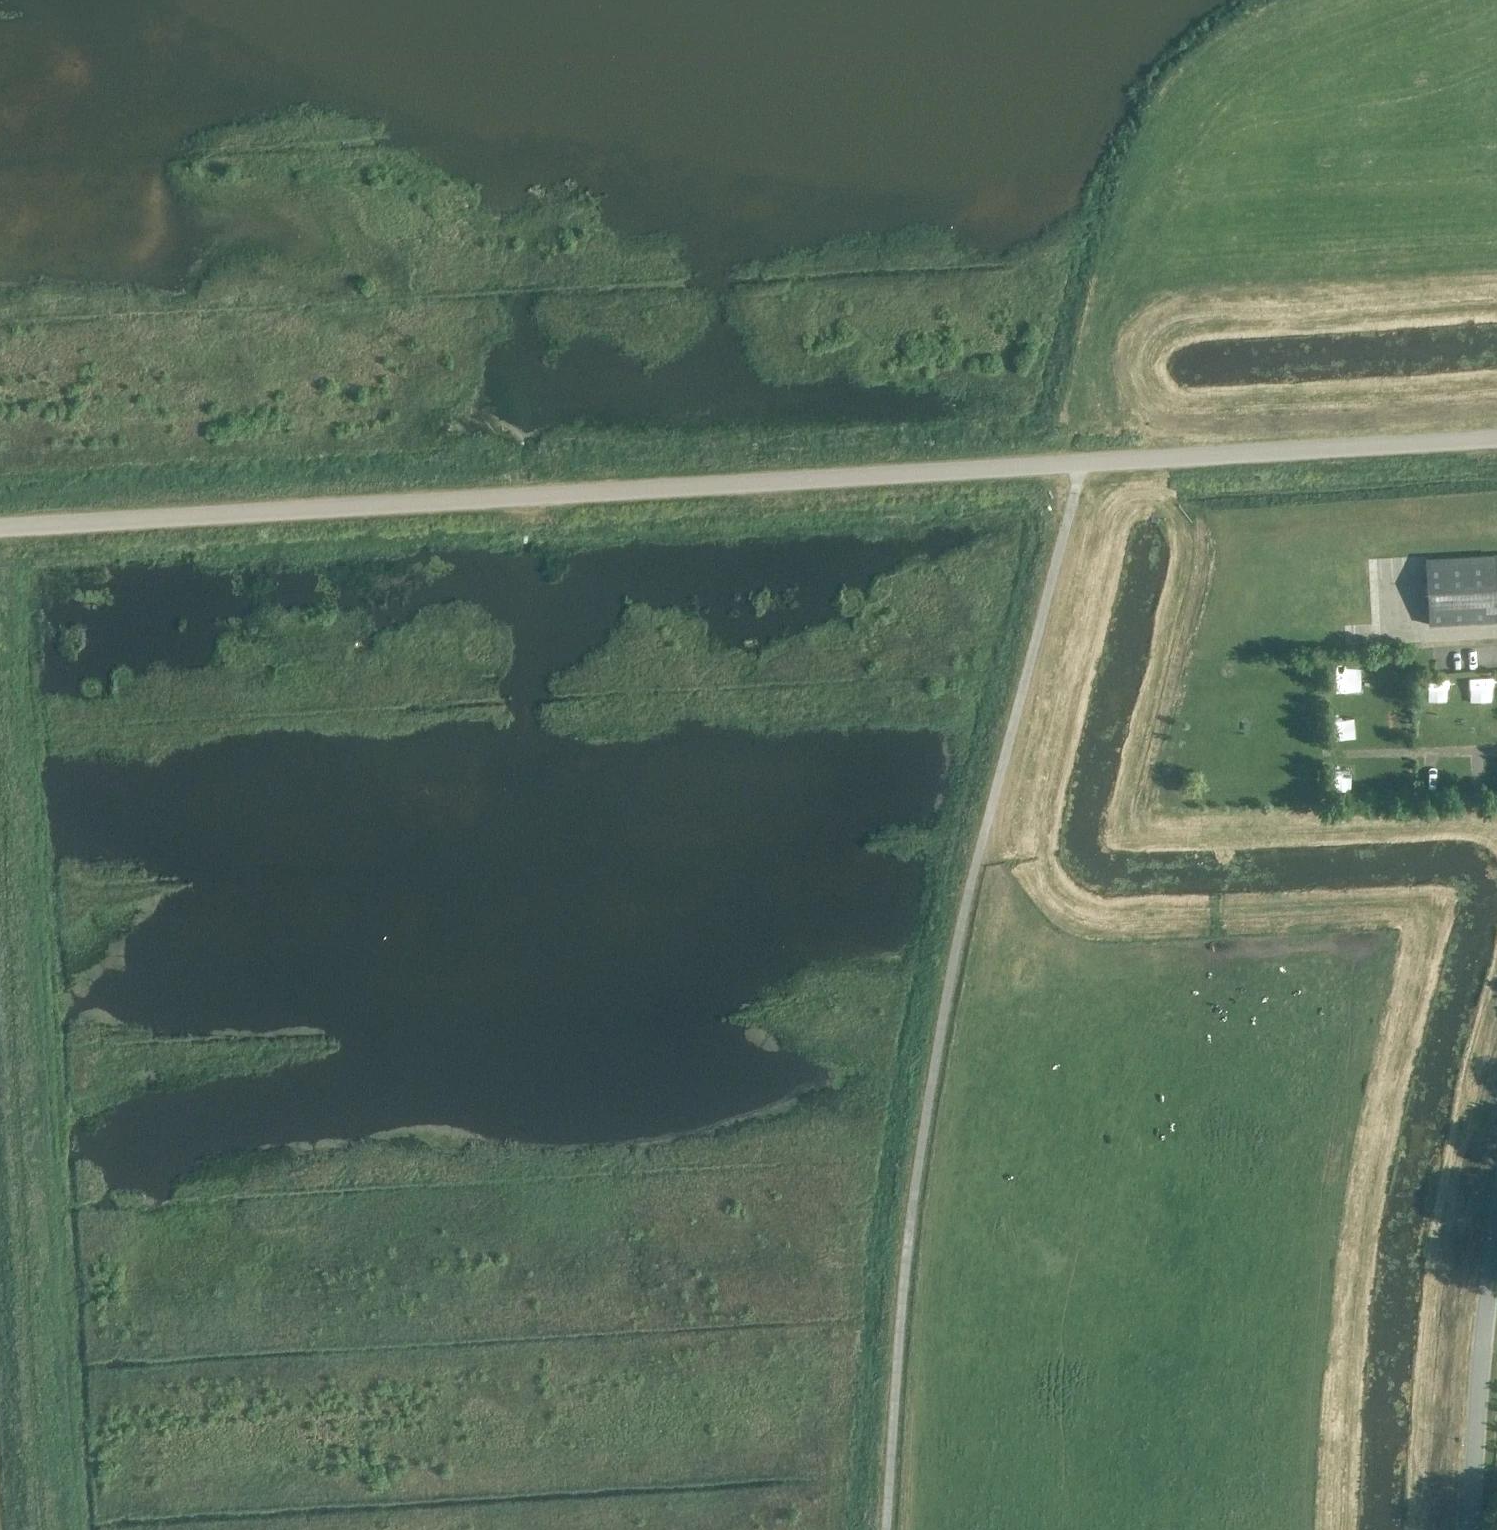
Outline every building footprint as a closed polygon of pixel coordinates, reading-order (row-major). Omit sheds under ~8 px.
[(1494,555),(1426,558),(1429,606),(1496,602),(1496,612),(1496,554),(1494,555)] [(1330,673),(1356,671),(1354,646),(1328,648),(1330,673)] [(1444,686),(1443,671),(1422,671),(1423,687),(1444,686)]
